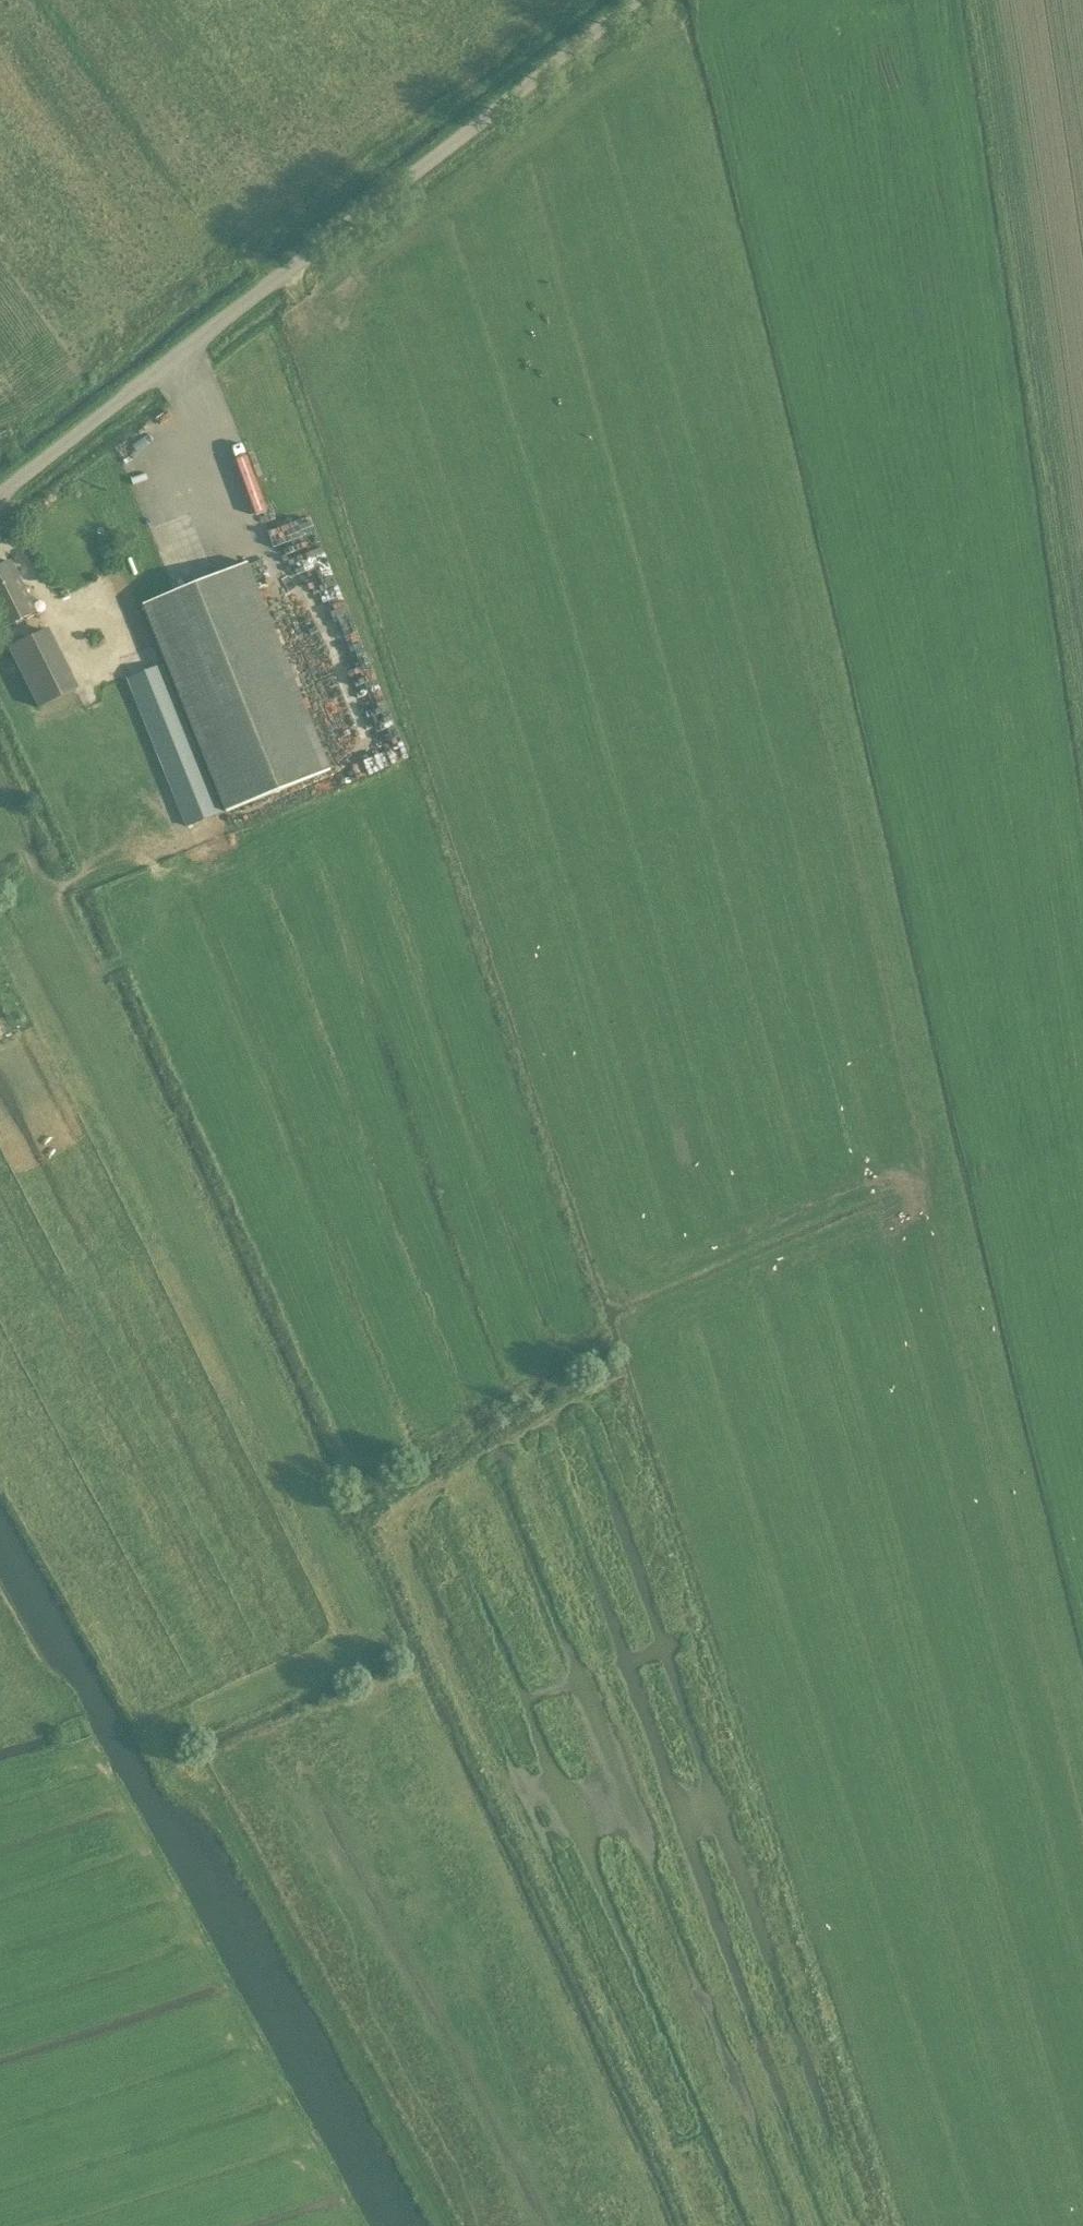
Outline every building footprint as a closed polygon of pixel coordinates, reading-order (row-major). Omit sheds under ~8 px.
[(258,521),(255,512),(268,508),(253,448),(235,453),(238,464),(225,467),(240,526),(258,521)] [(317,512),(291,519),(294,528),(279,532),(292,579),(332,568),(317,512)] [(0,566),(0,628),(34,611),(10,561),(0,566)] [(329,769),(246,562),(143,603),(226,811),(329,769)] [(329,595),(340,622),(353,617),(342,590),(329,595)] [(40,707),(78,688),(48,628),(8,648),(40,707)] [(220,812),(161,664),(127,677),(186,826),(220,812)]
